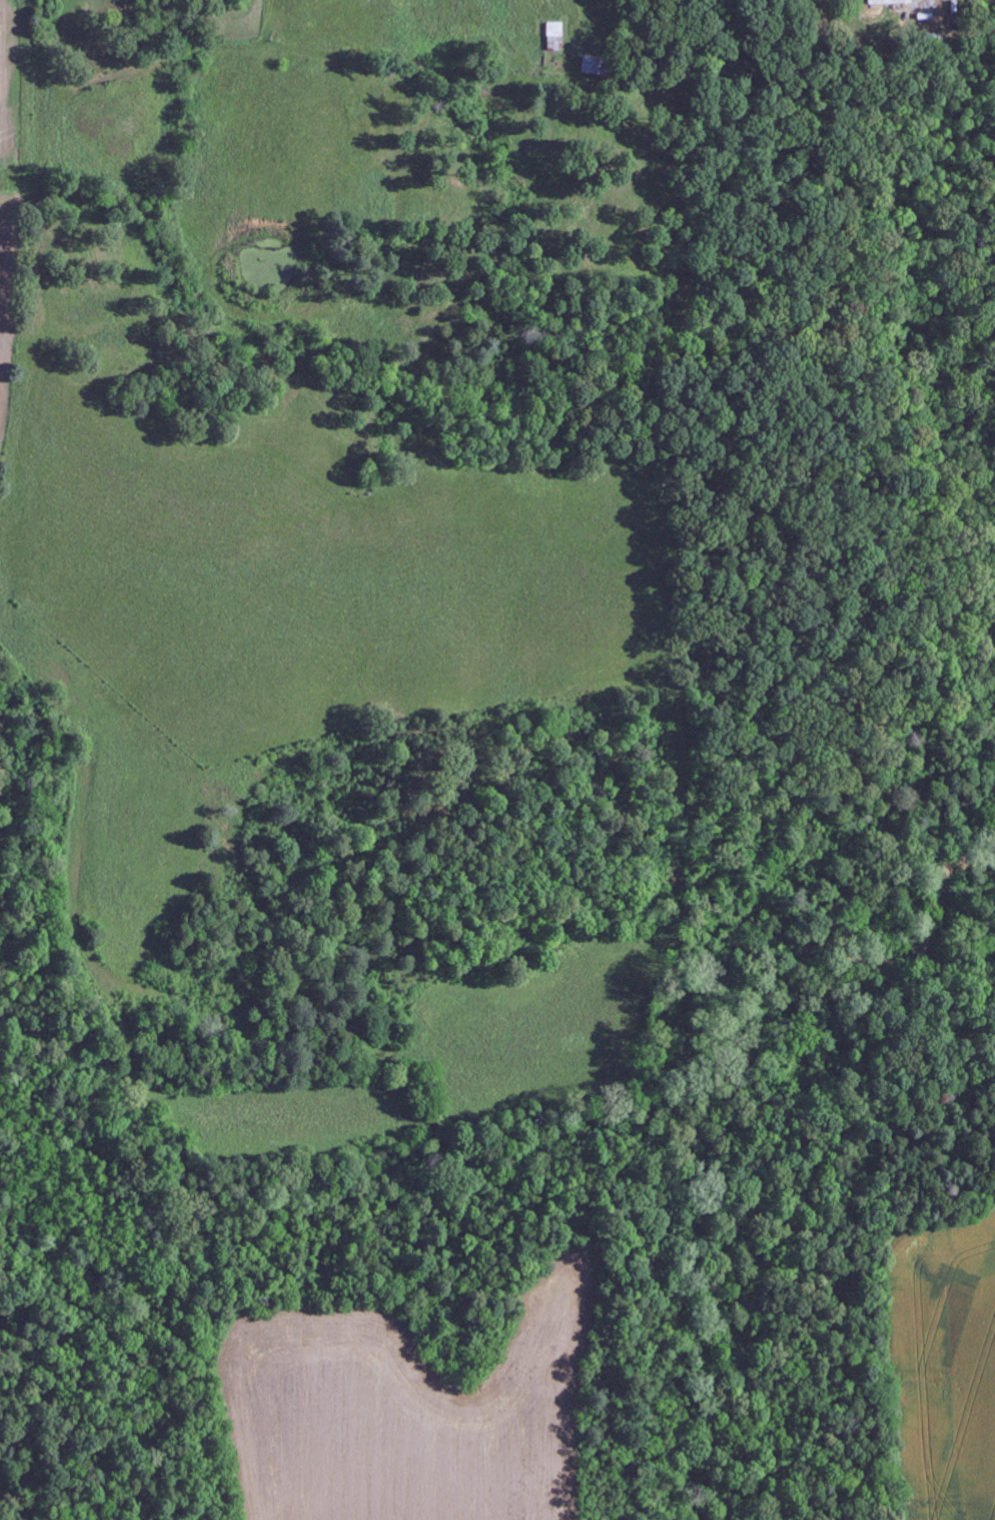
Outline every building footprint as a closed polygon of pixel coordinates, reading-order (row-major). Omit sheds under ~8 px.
[(594,57),(579,57),(579,74),(594,74),(594,57)]
